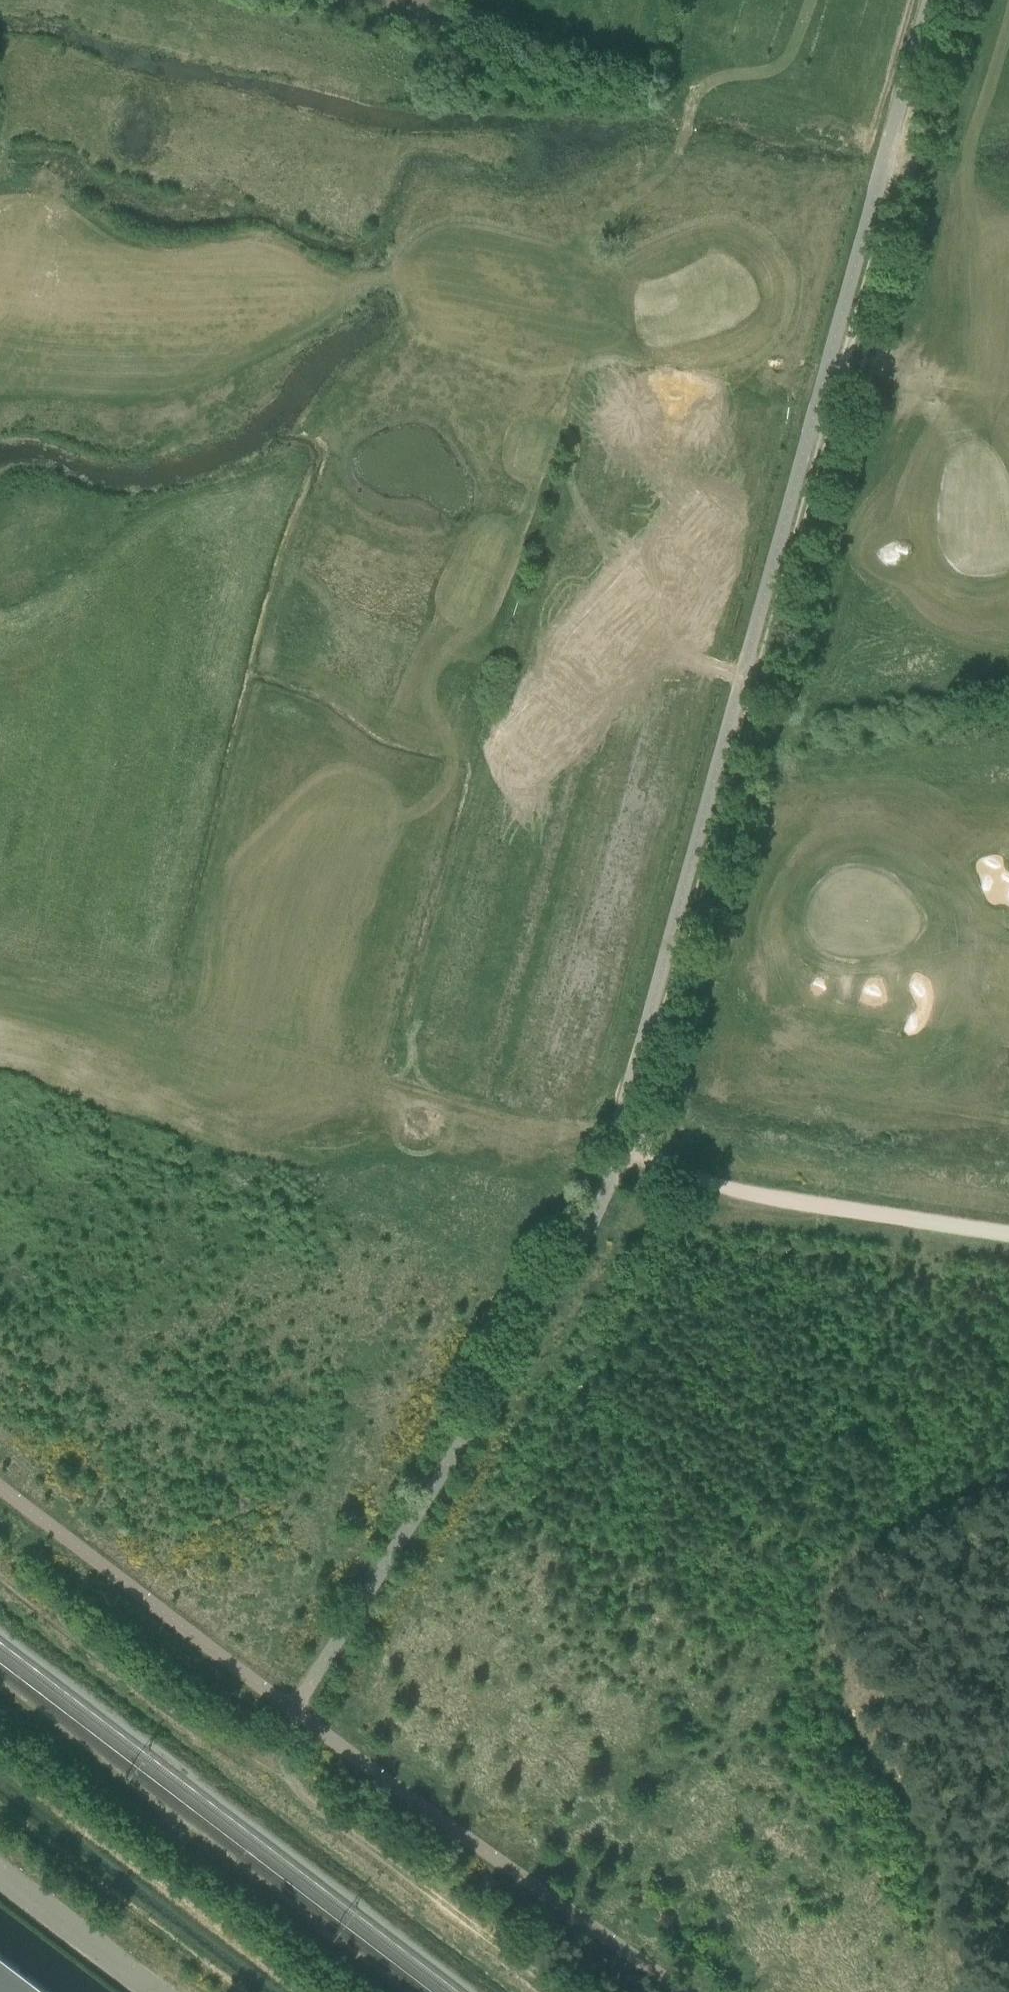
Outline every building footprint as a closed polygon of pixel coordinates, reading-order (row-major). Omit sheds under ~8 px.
[(0,1953),(0,1991),(51,1991),(0,1953)]
